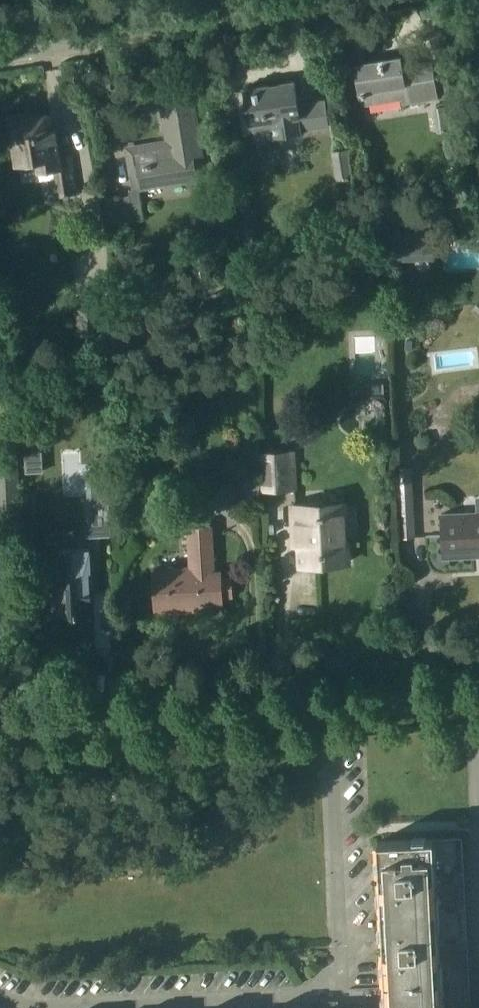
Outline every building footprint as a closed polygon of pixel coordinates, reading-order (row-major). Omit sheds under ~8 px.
[(363,93),(363,96),(365,96),(366,105),(402,99),(403,104),(438,99),(432,61),(403,65),(401,56),(355,64),(359,93),(363,93)] [(326,99),(300,103),(296,80),(245,88),(251,131),(273,128),(275,138),(303,133),(303,131),(331,126),(326,99)] [(130,190),(131,195),(106,199),(110,224),(144,218),(139,189),(197,180),(191,147),(201,146),(192,90),(158,95),(165,140),(133,145),(135,155),(126,157),(129,174),(131,173),(133,190),(130,190)] [(460,128),(457,104),(434,107),(438,132),(460,128)] [(50,115),(12,120),(18,160),(37,157),(39,170),(55,168),(56,171),(62,170),(64,182),(58,182),(59,189),(60,196),(79,194),(74,158),(57,160),(50,115)] [(350,151),(333,153),(337,181),(354,179),(350,151)] [(351,384),(351,396),(385,396),(385,384),(351,384)] [(19,450),(0,451),(0,510),(22,509),(19,450)] [(260,451),(262,491),(299,489),(297,450),(260,451)] [(294,503),(295,531),(300,530),(302,564),(347,561),(344,501),(294,503)] [(478,510),(441,512),(444,557),(478,555),(478,507),(478,510)] [(113,539),(112,509),(96,509),(97,540),(113,539)] [(189,565),(154,567),(156,611),(191,609),(192,604),(223,602),(223,596),(233,596),(232,575),(221,575),(221,569),(216,569),(214,524),(187,525),(189,565)] [(51,578),(52,615),(78,614),(78,616),(93,615),(91,589),(90,572),(92,572),(91,548),(51,550),(52,578),(51,578)] [(471,1007),(462,836),(379,840),(387,1007),(478,1007),(471,1007)]
